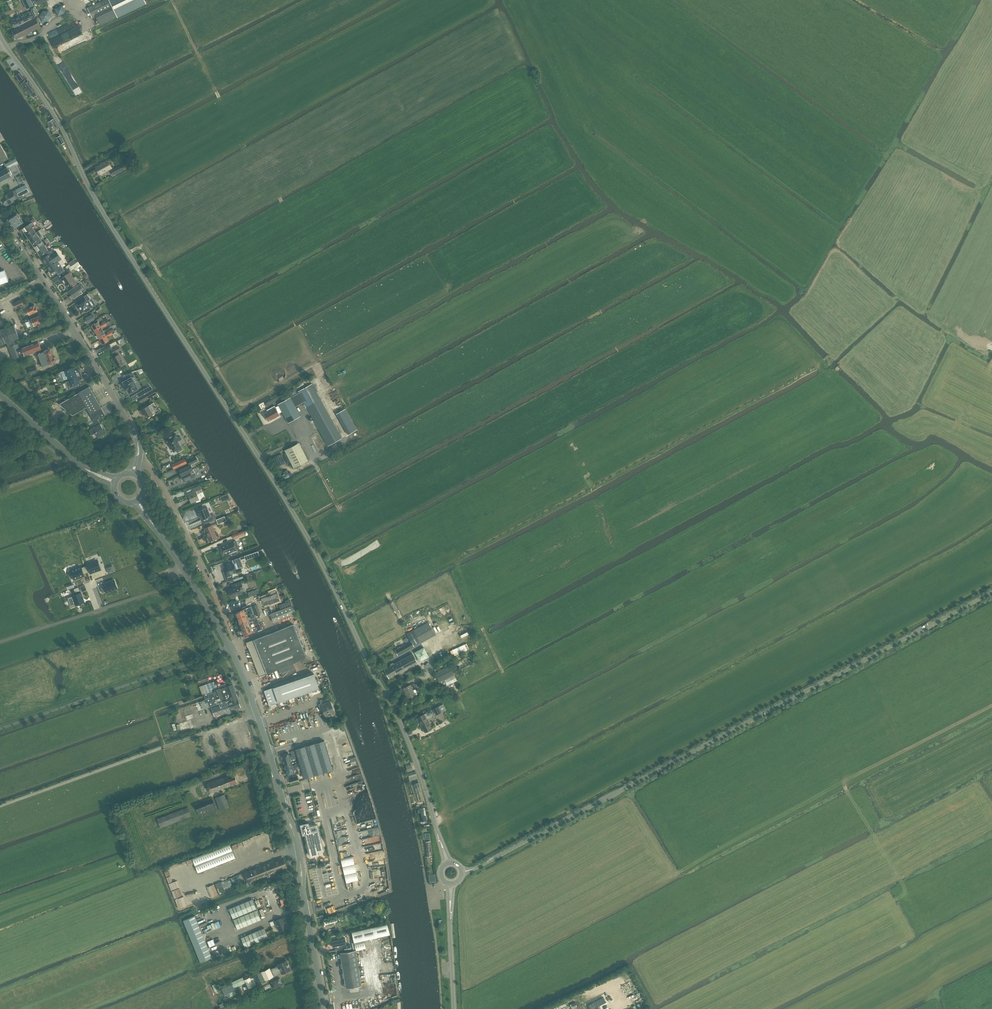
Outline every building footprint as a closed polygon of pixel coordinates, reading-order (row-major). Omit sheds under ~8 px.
[(27,9),(33,6),(30,0),(23,0),(27,9)] [(100,25),(117,16),(117,17),(145,3),(144,0),(104,0),(87,8),(92,18),(96,16),(100,25)] [(62,5),(55,9),(58,16),(66,13),(62,5)] [(18,25),(19,27),(21,26),(20,24),(31,19),(31,20),(35,18),(32,11),(23,15),(23,14),(21,15),(21,16),(11,21),(14,27),(18,25)] [(42,14),(39,19),(42,25),(47,25),(51,20),(48,14),(42,14)] [(21,26),(19,27),(12,31),(16,40),(41,27),(36,19),(21,26)] [(20,73),(16,75),(28,93),(29,95),(31,94),(34,91),(35,91),(26,79),(26,78),(23,77),(20,73)] [(59,129),(53,119),(48,122),(49,123),(48,124),(53,132),(59,129)] [(9,159),(0,144),(0,164),(9,159)] [(15,165),(18,163),(15,159),(4,165),(6,168),(7,169),(8,169),(11,174),(12,174),(17,171),(18,171),(15,165)] [(95,167),(99,175),(112,168),(108,160),(95,167)] [(124,169),(122,165),(111,171),(113,175),(124,169)] [(12,176),(11,174),(8,169),(7,169),(6,168),(0,171),(0,182),(12,176)] [(13,191),(16,198),(29,191),(25,185),(13,191)] [(13,200),(16,198),(13,191),(2,197),(6,205),(14,201),(13,200)] [(7,219),(14,229),(24,223),(15,210),(9,214),(11,217),(7,219)] [(26,226),(20,230),(22,234),(24,232),(28,238),(36,232),(33,227),(34,226),(34,225),(32,222),(34,221),(35,220),(33,216),(32,217),(31,218),(29,219),(31,223),(26,226)] [(30,241),(34,247),(42,241),(39,236),(40,235),(40,234),(38,231),(36,232),(28,238),(26,239),(28,243),(30,241)] [(42,241),(34,247),(32,248),(34,252),(36,250),(40,256),(48,251),(45,245),(46,244),(47,243),(44,240),(42,241)] [(54,252),(52,250),(46,254),(47,256),(42,259),(45,263),(46,265),(51,273),(55,270),(58,275),(59,275),(64,271),(58,261),(61,259),(58,255),(58,254),(57,254),(56,251),(54,252)] [(64,271),(59,275),(58,275),(57,276),(59,280),(62,279),(62,280),(66,286),(68,285),(68,286),(69,285),(69,284),(71,283),(73,286),(77,284),(70,273),(72,272),(71,270),(74,269),(72,266),(64,271)] [(0,271),(0,285),(8,282),(4,270),(0,271)] [(69,297),(72,300),(82,293),(80,290),(83,289),(80,284),(69,291),(72,295),(69,297)] [(81,301),(77,304),(83,312),(84,311),(86,310),(87,312),(90,309),(89,308),(90,307),(91,308),(96,305),(92,299),(90,300),(87,294),(80,299),(81,301)] [(36,309),(36,308),(35,307),(34,305),(27,309),(25,304),(24,304),(21,299),(14,303),(16,308),(22,305),(26,313),(28,312),(30,315),(37,311),(37,310),(36,309)] [(33,318),(28,320),(32,327),(35,326),(41,323),(42,322),(41,319),(41,318),(41,316),(39,315),(38,316),(37,314),(32,316),(33,318)] [(85,318),(87,323),(95,319),(92,314),(85,318)] [(98,321),(91,325),(94,330),(106,323),(109,321),(108,319),(105,321),(101,323),(102,323),(100,325),(98,321)] [(106,323),(94,330),(97,335),(103,331),(102,328),(107,325),(106,323)] [(7,343),(15,340),(19,338),(14,325),(0,330),(0,346),(7,343)] [(103,331),(97,335),(100,340),(111,333),(110,331),(107,332),(108,333),(105,335),(103,331)] [(111,333),(100,340),(103,344),(109,341),(107,337),(109,335),(109,336),(112,335),(111,333)] [(15,340),(7,343),(13,359),(24,355),(25,356),(41,350),(38,341),(21,348),(22,348),(20,349),(18,344),(16,344),(15,340)] [(121,350),(119,346),(111,351),(113,354),(114,353),(116,356),(113,358),(118,368),(125,364),(119,354),(117,352),(121,350)] [(50,350),(48,349),(40,352),(37,353),(42,367),(55,362),(56,360),(55,358),(54,357),(53,357),(50,350)] [(64,371),(61,372),(64,380),(67,379),(81,374),(79,371),(79,369),(77,369),(76,371),(75,370),(74,367),(73,368),(64,371)] [(287,377),(287,375),(287,374),(286,372),(286,370),(285,369),(284,368),(282,367),(281,367),(279,367),(277,367),(276,367),(274,368),(273,369),(272,370),(271,372),(270,373),(270,375),(270,377),(271,378),(271,380),(272,381),(274,382),(276,383),(277,383),(278,384),(280,383),(282,383),(283,382),(284,381),(286,380),(286,378),(287,377)] [(126,380),(123,382),(125,386),(127,390),(127,389),(129,393),(138,389),(136,385),(135,383),(133,381),(131,378),(132,377),(133,378),(134,377),(133,377),(134,376),(132,373),(123,376),(126,380)] [(68,381),(65,382),(68,390),(79,385),(78,383),(80,383),(79,380),(78,380),(79,379),(80,379),(82,379),(81,374),(67,379),(68,381)] [(290,398),(278,404),(278,405),(282,412),(288,423),(300,416),(295,406),(303,401),(328,446),(342,438),(312,384),(297,391),(299,393),(290,398)] [(145,389),(134,395),(136,399),(153,390),(151,386),(145,389)] [(97,419),(100,417),(100,418),(105,415),(89,387),(67,400),(66,398),(63,399),(64,401),(59,404),(72,415),(86,407),(97,426),(89,430),(92,435),(95,433),(98,438),(102,435),(102,434),(106,432),(107,433),(104,427),(103,428),(97,419)] [(138,398),(141,403),(157,394),(156,393),(154,390),(138,398)] [(140,410),(143,415),(146,413),(147,414),(146,415),(148,418),(156,413),(157,414),(158,414),(159,413),(160,412),(160,411),(159,410),(160,409),(159,409),(158,409),(157,409),(156,408),(157,408),(156,407),(153,403),(140,410)] [(267,412),(263,414),(268,422),(273,419),(273,418),(275,417),(280,415),(279,413),(282,412),(278,405),(275,407),(275,406),(266,410),(267,412)] [(175,433),(165,439),(167,444),(169,443),(174,451),(176,450),(177,452),(182,449),(176,439),(178,438),(175,433)] [(181,475),(193,470),(190,465),(198,461),(196,458),(188,461),(189,465),(178,470),(181,475)] [(174,469),(182,466),(186,463),(184,459),(179,461),(172,465),(174,469)] [(195,479),(193,473),(194,472),(193,470),(181,475),(184,482),(189,479),(190,481),(195,479)] [(191,503),(200,499),(197,494),(202,492),(200,486),(192,489),(194,492),(188,494),(191,503)] [(220,497),(222,502),(230,498),(228,493),(220,497)] [(201,521),(211,516),(207,507),(196,511),(199,517),(200,517),(201,521)] [(218,524),(226,521),(224,516),(216,520),(218,524)] [(212,525),(204,528),(210,542),(217,538),(218,537),(219,536),(218,533),(216,533),(215,533),(212,525)] [(224,555),(229,553),(239,549),(236,540),(220,546),(224,555)] [(87,565),(84,566),(87,573),(90,572),(90,573),(100,570),(100,568),(101,568),(98,561),(97,562),(97,560),(87,564),(87,565)] [(226,571),(223,572),(225,578),(226,582),(233,580),(232,575),(232,574),(236,573),(236,574),(242,572),(241,568),(239,569),(237,565),(236,563),(233,564),(224,567),(226,571)] [(71,571),(70,572),(73,578),(74,578),(74,579),(84,576),(83,574),(87,573),(84,566),(81,568),(80,566),(71,570),(71,571)] [(103,585),(100,586),(102,593),(106,591),(106,592),(117,588),(114,580),(103,584),(103,585)] [(235,587),(229,590),(230,594),(229,594),(230,596),(231,596),(231,597),(235,596),(236,600),(239,599),(237,595),(242,593),(241,590),(243,590),(242,586),(241,582),(234,585),(235,587)] [(269,604),(279,600),(275,590),(270,592),(271,595),(265,597),(261,599),(263,606),(269,604)] [(72,597),(68,598),(71,606),(75,605),(75,606),(83,603),(85,602),(83,599),(81,592),(72,596),(72,597)] [(256,616),(261,614),(257,604),(252,606),(256,615),(256,616)] [(280,610),(270,614),(273,623),(295,614),(291,605),(287,607),(280,610)] [(237,617),(239,624),(257,617),(256,616),(256,615),(255,615),(251,606),(248,608),(251,617),(248,618),(246,611),(245,612),(244,609),(235,613),(234,614),(235,617),(237,617)] [(455,617),(455,616),(455,614),(454,613),(453,611),(452,610),(451,609),(449,608),(447,607),(446,607),(444,608),(442,608),(441,609),(440,610),(439,612),(438,613),(438,614),(437,616),(438,617),(438,619),(439,621),(440,622),(441,623),(443,624),(444,624),(446,625),(447,625),(449,624),(451,623),(452,622),(453,621),(454,619),(455,617)] [(239,624),(243,635),(252,632),(251,629),(252,628),(250,622),(253,621),(255,625),(259,623),(257,617),(239,624)] [(397,649),(395,650),(398,655),(414,646),(414,647),(435,635),(428,622),(408,633),(407,634),(410,640),(410,641),(411,642),(403,646),(402,646),(397,649)] [(296,671),(293,663),(306,657),(293,624),(246,642),(259,676),(279,668),(282,677),(296,671)] [(420,662),(429,657),(424,647),(415,652),(420,662)] [(389,678),(396,674),(406,669),(418,663),(412,653),(394,664),(392,663),(391,664),(390,666),(384,669),(389,678)] [(438,667),(452,660),(450,656),(436,664),(438,667)] [(435,673),(439,682),(454,675),(449,666),(435,673)] [(269,705),(319,688),(314,673),(264,691),(269,705)] [(447,686),(457,681),(454,675),(444,680),(447,686)] [(214,681),(203,685),(206,693),(203,694),(205,699),(209,698),(209,697),(219,693),(222,702),(222,703),(227,701),(228,702),(231,711),(241,707),(232,684),(226,687),(225,684),(219,686),(216,687),(217,687),(215,682),(215,683),(214,681)] [(408,699),(416,695),(411,684),(403,688),(408,699)] [(204,700),(200,701),(203,709),(222,702),(219,693),(209,697),(209,698),(205,699),(204,700)] [(335,713),(328,697),(320,701),(321,704),(319,705),(322,711),(323,711),(325,717),(335,713)] [(227,702),(212,708),(215,716),(230,710),(230,711),(231,711),(228,702),(227,701),(227,702)] [(433,709),(432,710),(436,715),(446,709),(443,704),(438,707),(433,709)] [(426,731),(430,729),(429,728),(431,727),(430,724),(424,714),(417,718),(423,728),(424,731),(426,730),(426,731)] [(304,778),(333,769),(324,741),(295,749),(304,778)] [(296,758),(294,750),(291,751),(292,755),(289,756),(288,752),(281,754),(284,765),(291,763),(290,760),(296,758)] [(300,766),(286,770),(287,775),(294,773),(293,770),(297,769),(298,773),(302,772),(300,766)] [(230,785),(237,783),(234,774),(227,776),(207,784),(210,793),(230,785)] [(291,784),(294,783),(299,781),(297,775),(289,778),(291,784)] [(414,794),(421,792),(419,783),(411,785),(414,794)] [(416,802),(423,800),(421,792),(414,794),(416,802)] [(220,810),(229,807),(224,794),(215,797),(220,810)] [(199,815),(216,809),(212,798),(201,802),(195,805),(199,815)] [(185,808),(157,819),(160,827),(171,823),(190,816),(187,807),(185,808)] [(425,807),(418,809),(420,821),(426,820),(425,816),(426,816),(425,807)] [(309,823),(300,824),(302,835),(306,835),(310,856),(318,854),(317,851),(322,850),(317,825),(309,826),(309,823)] [(429,833),(422,834),(423,839),(425,839),(426,856),(432,856),(430,837),(429,833)] [(229,843),(192,858),(198,872),(235,858),(229,843)] [(280,875),(279,871),(287,868),(283,857),(244,873),(248,883),(269,875),(270,879),(280,875)] [(252,899),(229,909),(233,918),(256,909),(252,899)] [(377,909),(375,905),(371,906),(372,909),(368,910),(369,914),(374,913),(373,910),(377,909)] [(234,920),(237,929),(261,919),(257,910),(234,920)] [(195,916),(183,920),(201,962),(212,957),(195,916)] [(275,921),(279,931),(287,928),(283,918),(275,921)] [(354,942),(352,943),(353,950),(340,952),(340,953),(345,988),(361,985),(356,951),(366,948),(364,941),(372,939),(390,934),(387,924),(374,927),(352,932),(354,942)] [(241,938),(245,947),(268,937),(264,928),(241,938)] [(345,938),(331,941),(332,947),(346,944),(345,938)] [(277,966),(271,969),(274,976),(282,973),(290,970),(286,961),(280,963),(277,965),(277,966)] [(253,976),(257,984),(274,977),(270,968),(261,972),(253,976)] [(230,985),(221,989),(224,995),(225,997),(226,997),(226,998),(227,998),(228,998),(229,998),(229,997),(230,997),(230,996),(236,993),(235,991),(234,988),(246,983),(248,988),(256,985),(252,976),(250,978),(244,980),(243,978),(231,983),(231,985),(230,985)] [(273,988),(282,983),(280,977),(270,982),(273,988)]
